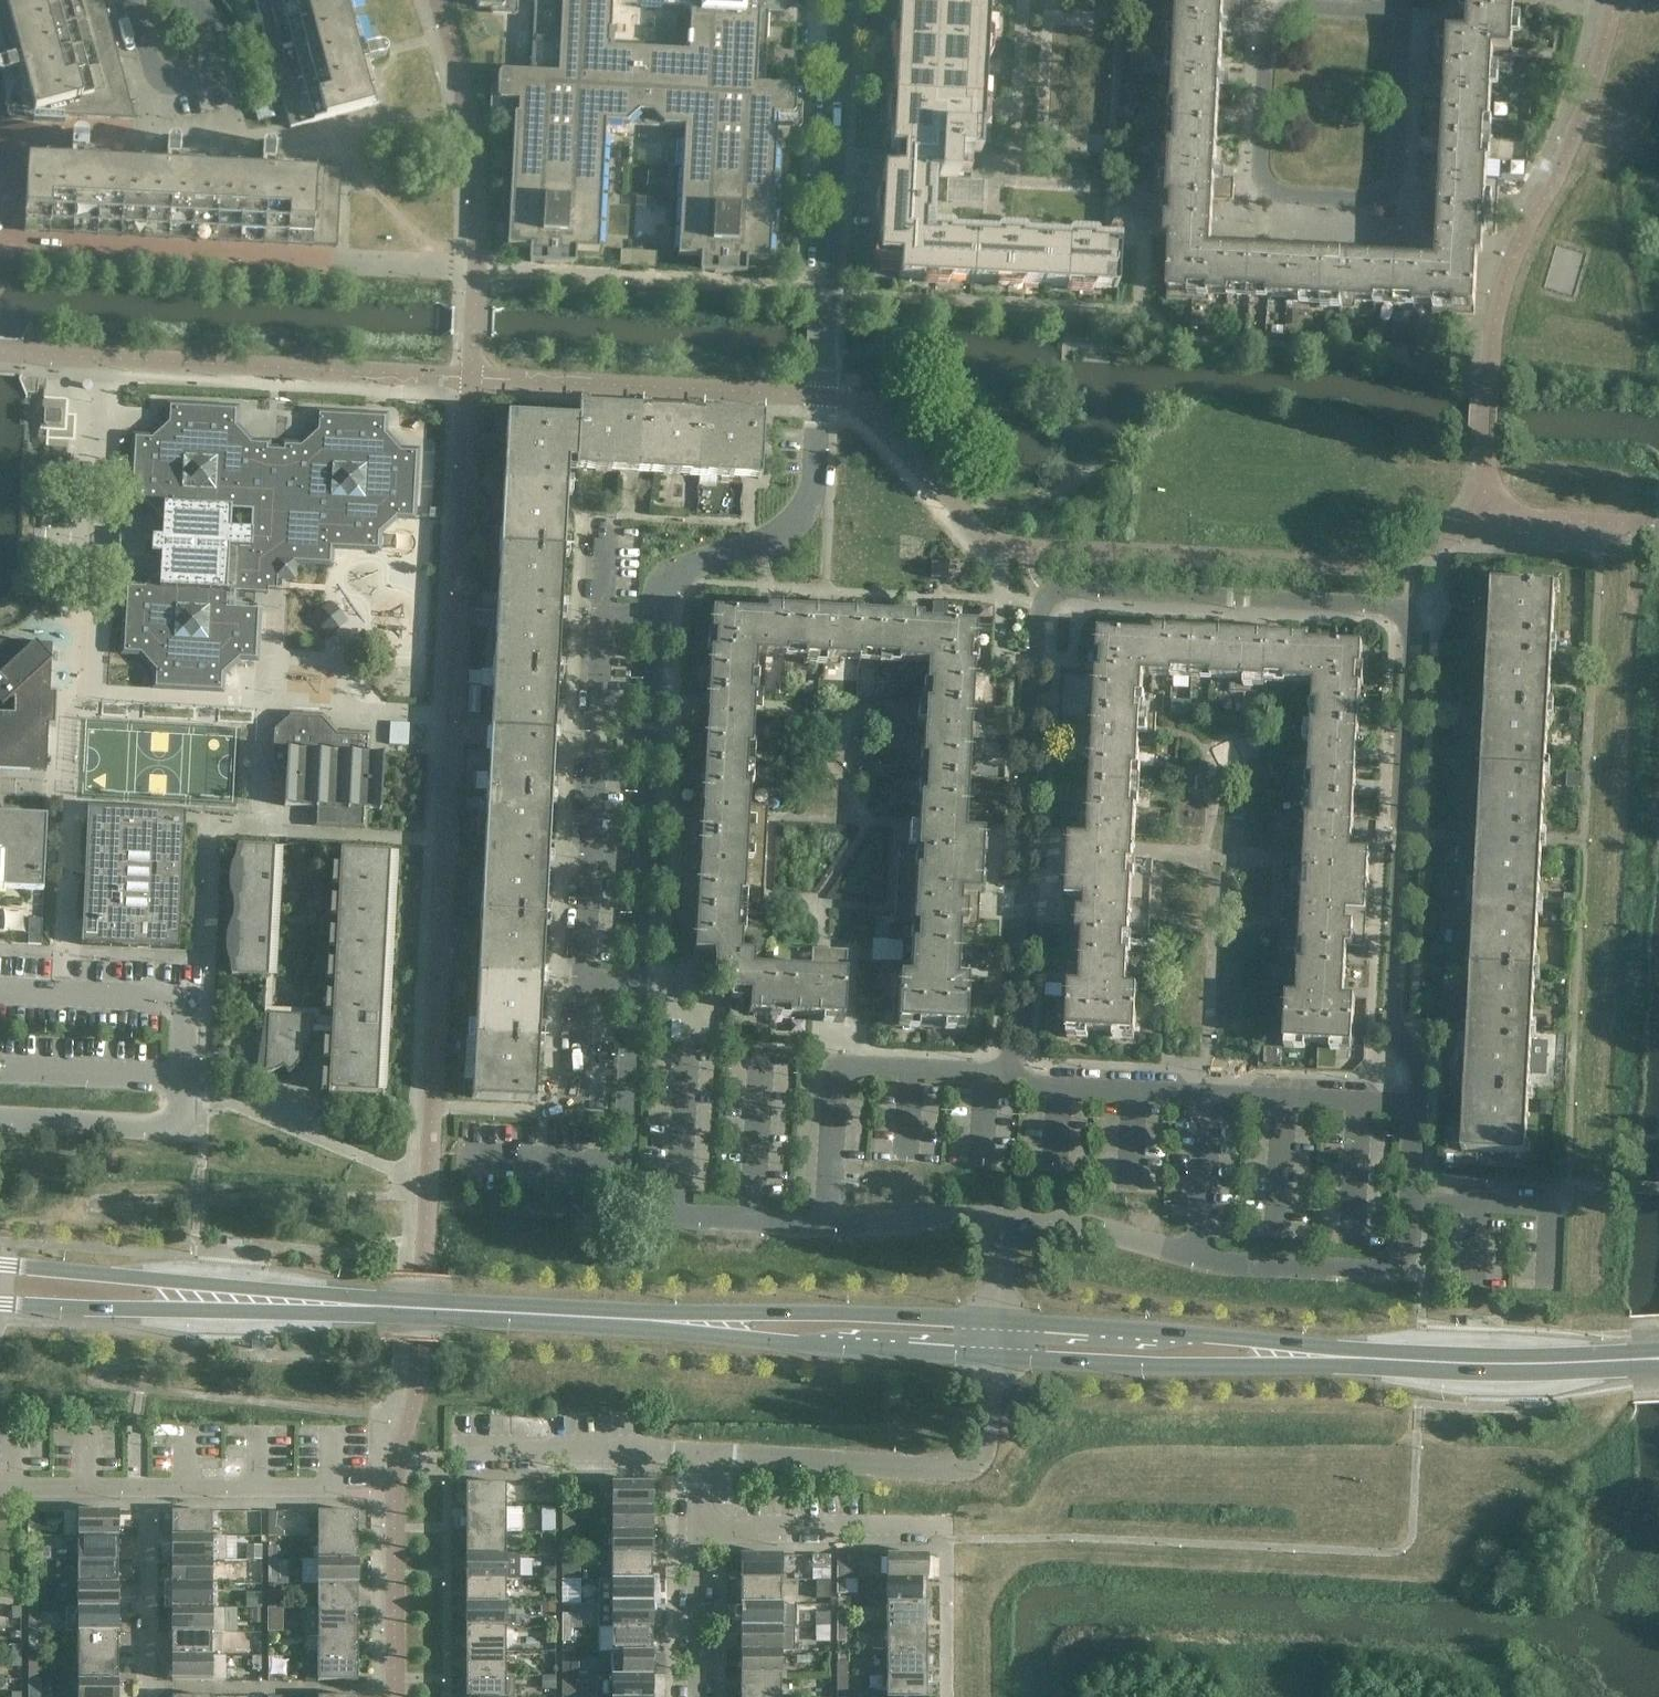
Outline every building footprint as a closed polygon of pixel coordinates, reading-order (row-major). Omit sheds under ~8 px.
[(103,0),(6,0),(9,8),(12,18),(16,41),(17,66),(14,91),(8,111),(8,112),(7,113),(8,114),(8,115),(9,117),(10,118),(11,119),(13,119),(34,120),(34,122),(65,123),(66,116),(135,120),(103,0)] [(351,0),(256,0),(290,128),(379,104),(363,47),(351,0)] [(476,5),(479,8),(490,9),(490,8),(501,9),(504,6),(505,2),(505,0),(476,0),(476,5)] [(530,254),(575,256),(576,251),(599,252),(605,123),(626,124),(639,112),(652,113),(664,126),(685,127),(678,256),(701,257),(701,263),(746,265),(746,259),(769,261),(776,128),(773,127),(773,115),(788,116),(788,115),(792,115),(795,113),(796,101),(797,90),(794,87),(765,85),(768,12),(778,12),(778,0),(536,0),(532,73),(502,71),(498,74),(498,86),(498,97),(500,100),(504,100),(504,101),(519,102),(518,114),(514,114),(507,247),(530,248),(530,254)] [(960,152),(981,153),(982,130),(980,130),(980,117),(983,118),(983,115),(980,115),(981,103),(984,103),(986,58),(983,58),(984,46),(987,46),(987,44),(984,44),(985,31),(987,31),(989,7),(982,7),(982,0),(899,0),(897,26),(900,26),(899,38),(897,38),(897,40),(899,40),(899,53),(896,52),(894,98),(896,98),(896,111),(893,110),(893,113),(896,113),(895,125),(892,125),(891,149),(896,149),(895,169),(883,168),(879,255),(900,256),(899,278),(922,279),(922,276),(935,277),(935,279),(937,280),(937,277),(949,278),(949,280),(995,283),(995,280),(1007,281),(1007,283),(1010,283),(1010,281),(1022,281),(1022,284),(1066,286),(1067,284),(1079,284),(1079,287),(1081,287),(1081,285),(1093,285),(1093,288),(1117,289),(1119,245),(1092,244),(1092,241),(1072,240),(1072,243),(1020,240),(1020,238),(1001,237),(1001,239),(948,236),(948,234),(937,233),(937,237),(928,237),(928,240),(923,240),(925,217),(927,217),(928,194),(936,195),(938,172),(940,173),(939,176),(958,177),(960,152)] [(1159,17),(1177,18),(1175,50),(1222,52),(1223,34),(1232,34),(1232,21),(1243,22),(1244,0),(1160,0),(1159,17)] [(1514,13),(1515,0),(1468,0),(1467,31),(1431,29),(1429,65),(1446,66),(1493,68),(1511,69),(1514,13)] [(1221,71),(1222,52),(1175,50),(1173,84),(1220,87),(1229,87),(1230,72),(1221,71)] [(1491,101),(1493,68),(1446,66),(1445,83),(1436,83),(1435,98),(1444,99),(1491,101)] [(1219,106),(1220,87),(1173,84),(1172,104),(1219,106)] [(1490,121),(1491,101),(1444,99),(1443,118),(1490,121)] [(1218,126),(1219,106),(1172,104),(1171,123),(1218,126)] [(1489,140),(1490,121),(1443,118),(1442,138),(1489,140)] [(1217,145),(1218,126),(1171,123),(1170,143),(1217,145)] [(1488,160),(1489,140),(1442,138),(1441,157),(1488,160)] [(1216,165),(1217,145),(1170,143),(1169,162),(1216,165)] [(76,171),(77,154),(42,153),(41,159),(28,158),(28,168),(76,171)] [(338,235),(341,168),(77,154),(76,171),(75,187),(73,222),(338,235)] [(1487,179),(1488,160),(1441,157),(1440,177),(1487,179)] [(1212,237),(1214,200),(1234,201),(1235,179),(1224,178),(1225,165),(1216,165),(1169,162),(1152,162),(1150,197),(1172,198),(1172,215),(1167,215),(1165,237),(1170,238),(1167,300),(1209,302),(1209,294),(1212,247),(1212,237)] [(75,187),(76,171),(28,168),(27,185),(75,187)] [(1483,254),(1484,234),(1496,235),(1499,180),(1487,179),(1440,177),(1431,176),(1428,231),(1437,232),(1436,259),(1433,306),(1433,314),(1475,316),(1478,254),(1483,254)] [(73,222),(75,187),(27,185),(25,220),(73,222)] [(1320,300),(1323,253),(1305,252),(1305,244),(1290,243),(1289,252),(1287,298),(1320,300)] [(1355,309),(1356,302),(1358,255),(1359,246),(1323,245),(1323,253),(1320,300),(1320,307),(1355,309)] [(1228,295),(1231,248),(1212,247),(1209,294),(1228,295)] [(1248,296),(1250,249),(1231,248),(1228,295),(1248,296)] [(622,264),(657,263),(657,249),(622,250),(622,264)] [(1267,297),(1270,251),(1250,249),(1248,296),(1267,297)] [(1287,298),(1289,252),(1270,251),(1267,297),(1287,298)] [(1375,303),(1378,256),(1358,255),(1356,302),(1375,303)] [(1395,304),(1397,257),(1378,256),(1375,303),(1395,304)] [(1414,305),(1416,258),(1397,257),(1395,304),(1414,305)] [(1433,306),(1436,259),(1416,258),(1414,305),(1433,306)] [(225,624),(229,558),(212,557),(213,542),(229,543),(231,517),(239,510),(264,511),(265,494),(280,495),(276,578),(294,579),(295,563),(331,565),(332,548),(332,540),(344,541),(344,549),(378,551),(379,534),(396,518),(413,519),(417,452),(400,451),(385,434),(385,417),(318,413),(317,429),(299,445),(283,445),(282,461),(267,461),(268,444),(251,443),(236,426),(237,409),(169,405),(168,422),(151,438),(134,437),(131,504),(148,505),(163,522),(162,539),(179,540),(178,555),(161,554),(160,571),(143,586),(126,586),(123,653),(140,654),(155,671),(154,688),(222,691),(223,675),(240,659),(256,660),(258,626),(257,626),(258,611),(239,610),(238,625),(225,624)] [(635,463),(638,409),(579,406),(578,419),(576,462),(596,463),(595,471),(621,472),(621,471),(619,471),(620,462),(624,462),(635,463)] [(693,468),(696,412),(638,409),(635,463),(652,464),(652,463),(656,464),(656,473),(654,473),(654,474),(680,475),(680,467),(693,468)] [(61,425),(61,411),(45,410),(44,424),(61,425)] [(761,480),(764,416),(696,412),(693,468),(700,468),(699,476),(743,479),(743,477),(741,477),(742,468),(746,468),(746,469),(759,469),(758,479),(761,480)] [(576,462),(578,419),(507,415),(507,418),(515,418),(514,444),(506,443),(504,482),(557,484),(558,475),(557,475),(558,470),(567,471),(567,472),(568,472),(569,462),(576,462)] [(564,551),(566,506),(565,505),(565,507),(556,506),(556,502),(557,484),(504,482),(501,528),(509,528),(508,548),(564,551)] [(561,613),(564,551),(508,548),(507,566),(499,566),(497,610),(561,613)] [(947,579),(948,564),(931,563),(931,578),(947,579)] [(1553,647),(1556,585),(1491,582),(1490,594),(1499,594),(1498,602),(1491,602),(1490,617),(1498,618),(1497,644),(1553,647)] [(329,637),(347,619),(331,602),(313,620),(329,637)] [(840,667),(840,659),(842,612),(843,604),(827,603),(827,612),(808,611),(805,657),(804,665),(840,667)] [(785,656),(787,609),(766,608),(766,613),(764,655),(785,656)] [(805,657),(808,611),(787,609),(785,656),(805,657)] [(558,672),(560,629),(561,613),(497,610),(495,651),(503,651),(502,670),(558,672)] [(750,692),(751,675),(755,675),(756,655),(764,655),(766,613),(712,610),(711,633),(715,633),(714,650),(710,650),(707,705),(707,710),(698,709),(697,725),(706,725),(704,765),(751,768),(754,708),(754,692),(750,692)] [(860,660),(862,613),(842,612),(840,659),(860,660)] [(880,661),(882,615),(862,613),(860,660),(880,661)] [(900,662),(902,616),(882,615),(880,661),(900,662)] [(919,663),(922,622),(922,617),(902,616),(900,662),(919,663)] [(969,664),(970,646),(975,646),(976,624),(922,622),(919,663),(927,664),(926,684),(930,684),(929,702),(972,704),(974,664),(969,664)] [(1265,694),(1266,681),(1269,635),(1269,626),(1234,624),(1233,633),(1231,679),(1230,692),(1265,694)] [(1171,676),(1174,630),(1154,629),(1153,634),(1099,631),(1098,653),(1103,653),(1102,671),(1097,670),(1095,710),(1137,713),(1138,695),(1143,695),(1144,675),(1171,676)] [(1191,677),(1193,631),(1174,630),(1171,676),(1191,677)] [(1211,678),(1213,632),(1193,631),(1191,677),(1211,678)] [(1231,679),(1233,633),(1213,632),(1211,678),(1231,679)] [(1357,684),(1358,667),(1362,667),(1363,645),(1309,642),(1309,637),(1269,635),(1266,681),(1314,684),(1313,704),(1318,704),(1317,722),(1359,724),(1361,685),(1357,684)] [(19,690),(34,677),(49,694),(50,694),(53,644),(3,642),(3,643),(18,660),(3,673),(0,669),(0,769),(40,771),(40,770),(46,771),(47,765),(49,723),(19,690)] [(1550,708),(1553,647),(1497,644),(1495,671),(1488,671),(1487,684),(1494,684),(1493,695),(1485,694),(1485,705),(1550,708)] [(552,794),(556,716),(558,672),(502,670),(501,688),(493,688),(491,716),(493,717),(499,721),(499,732),(498,741),(498,742),(491,746),(490,746),(489,774),(496,774),(495,791),(552,794)] [(972,704),(929,702),(925,701),(923,737),(970,739),(979,740),(979,724),(971,724),(972,704)] [(1546,770),(1550,708),(1485,705),(1484,715),(1492,716),(1492,724),(1485,724),(1484,739),(1491,740),(1490,767),(1546,770)] [(1155,749),(1156,727),(1157,714),(1137,713),(1095,710),(1086,710),(1085,745),(1093,746),(1140,748),(1155,749)] [(381,811),(384,754),(382,754),(382,755),(368,754),(369,735),(337,733),(327,722),(327,723),(322,717),(318,717),(294,716),(289,716),(284,720),(273,730),(271,769),(286,769),(285,806),(286,807),(286,806),(316,807),(315,826),(364,828),(365,810),(379,810),(379,811),(381,811)] [(411,743),(412,721),(392,720),(391,742),(411,743)] [(1358,744),(1359,724),(1317,722),(1312,722),(1311,757),(1357,760),(1366,760),(1367,745),(1358,744)] [(969,759),(970,739),(923,737),(922,756),(969,759)] [(1139,768),(1140,748),(1093,746),(1092,765),(1139,768)] [(968,778),(969,759),(922,756),(921,776),(968,778)] [(1356,779),(1357,760),(1311,757),(1310,777),(1356,779)] [(748,806),(749,787),(751,768),(704,765),(702,803),(693,803),(692,816),(683,815),(682,835),(766,839),(768,807),(748,806)] [(1138,787),(1139,768),(1092,765),(1091,785),(1138,787)] [(1539,909),(1542,842),(1546,770),(1490,767),(1489,794),(1481,794),(1480,810),(1487,810),(1486,839),(1485,863),(1477,863),(1477,879),(1484,879),(1483,905),(1539,909)] [(967,798),(968,778),(921,776),(920,795),(967,798)] [(1355,799),(1356,779),(1310,777),(1309,796),(1355,799)] [(1137,807),(1138,787),(1091,785),(1090,804),(1137,807)] [(548,856),(552,794),(495,791),(494,812),(487,811),(484,852),(548,856)] [(960,925),(978,926),(983,831),(974,831),(974,829),(974,818),(966,817),(967,798),(920,795),(919,826),(917,848),(898,847),(894,922),(913,923),(960,925)] [(1354,818),(1355,799),(1309,796),(1307,816),(1354,818)] [(1149,935),(1153,860),(1134,859),(1135,845),(1137,807),(1090,804),(1089,824),(1080,823),(1080,836),(1070,836),(1070,841),(1069,856),(1065,931),(1084,932),(1130,934),(1149,935)] [(47,816),(0,814),(0,888),(44,890),(47,816)] [(1366,947),(1369,872),(1370,863),(1370,852),(1361,851),(1362,838),(1353,838),(1354,818),(1307,816),(1305,860),(1305,868),(1285,867),(1282,942),(1301,943),(1347,946),(1366,947)] [(179,950),(185,823),(87,818),(81,945),(179,950)] [(762,915),(766,839),(682,835),(678,910),(696,912),(738,914),(743,915),(743,914),(762,915)] [(268,978),(274,848),(238,846),(238,848),(239,848),(238,852),(237,857),(236,862),(240,864),(239,895),(234,896),(235,901),(236,906),(236,911),(235,916),(234,920),(232,925),(237,927),(235,958),(231,960),(232,969),(232,974),(231,974),(231,976),(268,978)] [(312,1031),(313,1026),(332,1027),(328,1092),(377,1095),(380,1029),(374,1028),(375,1015),(381,1015),(389,854),(341,851),(332,1018),(319,1017),(319,1011),(300,1010),(300,1016),(265,1014),(265,1015),(267,1016),(264,1073),(261,1073),(258,1073),(258,1074),(263,1074),(266,1074),(269,1073),(273,1073),(276,1071),(278,1070),(281,1069),(284,1067),(289,1072),(288,1074),(289,1075),(294,1070),(297,1066),(298,1065),(299,1063),(302,1059),(305,1053),(307,1049),(308,1046),(309,1044),(310,1040),(311,1038),(312,1033),(312,1031)] [(545,918),(547,874),(548,856),(484,852),(482,896),(490,896),(489,915),(545,918)] [(1536,970),(1539,909),(1483,905),(1481,932),(1474,931),(1473,945),(1480,945),(1480,956),(1471,955),(1471,966),(1536,970)] [(753,966),(754,953),(741,952),(742,932),(737,932),(738,914),(696,912),(694,952),(714,953),(713,973),(731,974),(730,992),(750,993),(749,1013),(771,1014),(774,968),(753,966)] [(542,979),(545,918),(489,915),(488,934),(480,934),(478,976),(542,979)] [(41,945),(43,919),(29,919),(28,944),(41,945)] [(957,977),(958,967),(960,925),(913,923),(911,974),(900,974),(897,1021),(966,1024),(968,977),(957,977)] [(1127,986),(1128,974),(1130,934),(1084,932),(1081,983),(1070,983),(1067,1030),(1136,1033),(1138,986),(1127,986)] [(1346,966),(1347,946),(1301,943),(1300,963),(1346,966)] [(844,1018),(847,950),(812,949),(811,970),(774,968),(771,1014),(773,1014),(773,1010),(791,1011),(791,1015),(844,1018)] [(1345,986),(1346,966),(1300,963),(1299,983),(1345,986)] [(1532,1031),(1536,970),(1471,966),(1470,977),(1478,978),(1478,986),(1471,985),(1470,1001),(1478,1002),(1476,1028),(1532,1031)] [(539,1039),(541,997),(542,979),(478,976),(476,1019),(484,1019),(483,1036),(539,1039)] [(1353,1045),(1355,998),(1345,997),(1345,986),(1299,983),(1298,995),(1287,994),(1285,1041),(1353,1045)] [(1529,1092),(1532,1031),(1476,1028),(1475,1055),(1467,1054),(1467,1067),(1474,1068),(1473,1078),(1465,1078),(1464,1089),(1529,1092)] [(536,1103),(539,1039),(483,1036),(482,1056),(474,1056),(472,1099),(536,1103)] [(1526,1154),(1529,1092),(1464,1089),(1464,1099),(1472,1100),(1471,1108),(1464,1107),(1464,1123),(1471,1124),(1470,1149),(1462,1148),(1462,1151),(1526,1154)] [(508,1495),(531,1495),(531,1481),(508,1482),(508,1495)] [(506,1509),(506,1484),(466,1484),(466,1509),(506,1509)] [(652,1509),(652,1484),(612,1484),(612,1509),(652,1509)] [(285,1533),(284,1509),(270,1510),(271,1533),(285,1533)] [(506,1533),(506,1509),(466,1509),(466,1533),(506,1533)] [(652,1533),(652,1509),(612,1509),(612,1533),(652,1533)] [(38,1526),(38,1512),(29,1512),(29,1526),(38,1526)] [(118,1537),(118,1512),(78,1512),(78,1537),(118,1537)] [(212,1537),(212,1512),(172,1512),(172,1537),(212,1537)] [(358,1537),(358,1512),(318,1512),(318,1537),(358,1537)] [(506,1557),(506,1533),(466,1533),(466,1557),(506,1557)] [(652,1557),(652,1533),(612,1533),(612,1557),(652,1557)] [(118,1561),(118,1537),(78,1537),(78,1561),(118,1561)] [(212,1561),(212,1537),(172,1537),(172,1561),(212,1561)] [(358,1561),(358,1537),(318,1537),(318,1561),(358,1561)] [(814,1576),(832,1577),(833,1553),(815,1552),(814,1576)] [(781,1580),(781,1555),(741,1555),(741,1580),(781,1580)] [(927,1580),(927,1555),(887,1555),(887,1580),(927,1580)] [(506,1580),(506,1557),(466,1557),(466,1580),(506,1580)] [(652,1580),(652,1557),(612,1557),(612,1580),(652,1580)] [(118,1585),(118,1561),(78,1561),(78,1585),(118,1585)] [(212,1584),(212,1561),(172,1561),(172,1584),(212,1584)] [(358,1584),(358,1561),(318,1561),(318,1584),(358,1584)] [(846,1580),(846,1566),(837,1566),(837,1580),(846,1580)] [(38,1584),(38,1570),(29,1570),(29,1584),(38,1584)] [(506,1604),(506,1580),(466,1580),(466,1604),(506,1604)] [(652,1604),(652,1580),(612,1580),(612,1604),(652,1604)] [(781,1604),(781,1580),(741,1580),(741,1604),(781,1604)] [(846,1594),(846,1580),(837,1580),(837,1594),(846,1594)] [(927,1604),(927,1580),(887,1580),(887,1604),(927,1604)] [(212,1608),(212,1584),(172,1584),(172,1608),(212,1608)] [(358,1608),(358,1584),(318,1584),(318,1608),(358,1608)] [(118,1609),(118,1585),(78,1585),(78,1609),(118,1609)] [(506,1628),(506,1604),(466,1604),(466,1628),(506,1628)] [(652,1628),(652,1604),(612,1604),(612,1628),(652,1628)] [(781,1628),(781,1604),(741,1604),(741,1628),(781,1628)] [(927,1628),(927,1604),(887,1604),(887,1628),(927,1628)] [(284,1605),(269,1606),(269,1630),(284,1629),(284,1605)] [(21,1616),(21,1607),(12,1607),(12,1616),(21,1616)] [(212,1632),(212,1608),(172,1608),(172,1632),(212,1632)] [(358,1632),(358,1608),(318,1608),(318,1632),(358,1632)] [(118,1633),(118,1609),(78,1609),(78,1633),(118,1633)] [(846,1628),(846,1614),(837,1614),(837,1628),(846,1628)] [(831,1628),(831,1615),(817,1615),(817,1628),(831,1628)] [(506,1652),(506,1628),(466,1628),(466,1652),(506,1652)] [(652,1652),(652,1628),(612,1628),(612,1652),(652,1652)] [(781,1652),(781,1628),(741,1628),(741,1652),(781,1652)] [(831,1641),(831,1628),(817,1628),(817,1641),(831,1641)] [(846,1642),(846,1628),(837,1628),(837,1642),(846,1642)] [(927,1652),(927,1628),(887,1628),(887,1652),(927,1652)] [(212,1656),(212,1632),(172,1632),(172,1656),(212,1656)] [(358,1656),(358,1632),(318,1632),(318,1656),(358,1656)] [(118,1656),(118,1633),(78,1633),(78,1656),(118,1656)] [(21,1656),(21,1645),(12,1645),(12,1656),(21,1656)] [(506,1676),(506,1652),(466,1652),(466,1676),(506,1676)] [(652,1676),(652,1652),(612,1652),(612,1676),(652,1676)] [(781,1676),(781,1652),(741,1652),(741,1676),(781,1676)] [(927,1676),(927,1652),(887,1652),(887,1676),(927,1676)] [(21,1667),(21,1656),(12,1656),(12,1667),(21,1667)] [(118,1680),(118,1656),(78,1656),(78,1680),(118,1680)] [(212,1681),(212,1656),(172,1656),(172,1681),(212,1681)] [(358,1681),(358,1656),(318,1656),(318,1681),(358,1681)] [(846,1676),(846,1662),(837,1662),(837,1676),(846,1676)] [(506,1676),(466,1676),(466,1696),(506,1696),(506,1676)] [(652,1676),(612,1676),(612,1696),(652,1696),(652,1676)] [(781,1676),(741,1676),(741,1696),(781,1696),(781,1676)] [(846,1690),(846,1676),(837,1676),(837,1690),(846,1690)] [(927,1676),(887,1676),(887,1696),(927,1696),(927,1676)] [(118,1680),(78,1680),(78,1696),(118,1696),(118,1680)]
